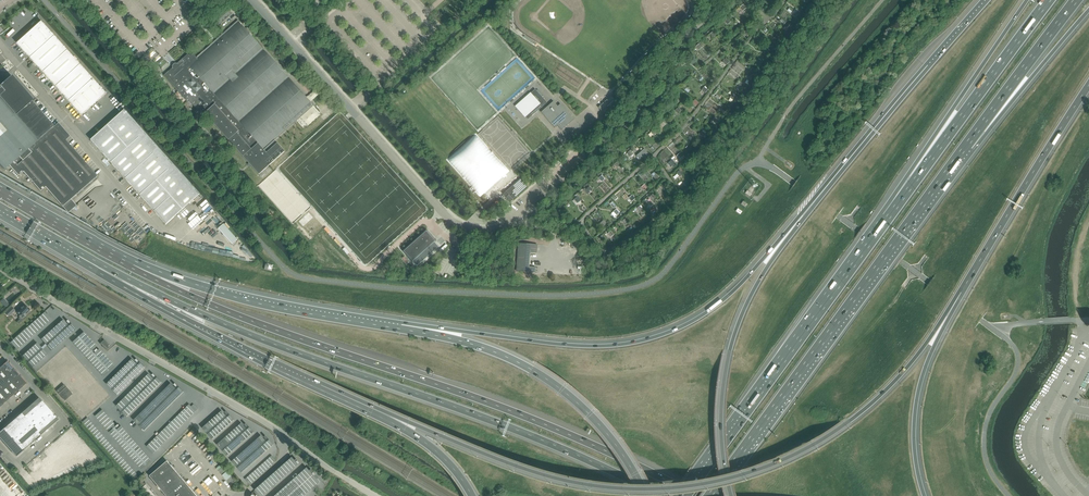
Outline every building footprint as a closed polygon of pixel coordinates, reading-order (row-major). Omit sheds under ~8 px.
[(218,26),(232,13),(227,8),(213,20),(218,26)] [(308,99),(285,72),(238,20),(222,35),(197,57),(193,53),(191,55),(190,54),(189,55),(188,54),(175,66),(164,75),(187,101),(188,100),(202,115),(204,113),(259,174),(285,151),(275,140),(314,105),(308,99)] [(106,93),(81,64),(42,21),(17,43),(82,115),(106,93)] [(786,34),(790,28),(785,24),(781,30),(786,34)] [(746,42),(751,36),(746,32),(741,39),(746,42)] [(161,58),(151,48),(146,53),(156,63),(161,58)] [(767,58),(772,52),(766,48),(762,55),(767,58)] [(685,59),(679,64),(683,68),(689,63),(685,59)] [(65,140),(70,136),(58,123),(54,127),(31,101),(33,100),(28,95),(11,75),(0,85),(1,86),(0,87),(0,165),(4,169),(5,168),(9,165),(18,175),(23,171),(31,181),(40,191),(45,187),(62,206),(68,213),(76,206),(70,199),(97,176),(65,140)] [(715,85),(719,79),(713,75),(709,81),(715,85)] [(705,97),(709,92),(704,88),(700,93),(705,97)] [(528,119),(547,102),(535,89),(530,94),(531,96),(519,106),(526,114),(525,116),(528,119)] [(731,105),(736,98),(732,94),(726,101),(731,105)] [(606,116),(619,104),(616,100),(611,95),(598,107),(606,116)] [(574,119),(560,104),(558,106),(553,101),(541,112),(555,128),(557,125),(562,130),(574,119)] [(682,113),(677,108),(671,114),(676,119),(682,113)] [(200,194),(159,148),(124,110),(91,140),(166,224),(200,194)] [(304,127),(315,118),(308,111),(298,120),(304,127)] [(715,128),(720,122),(714,118),(710,124),(715,128)] [(669,125),(665,120),(659,125),(663,130),(669,125)] [(658,135),(653,130),(648,136),(652,140),(658,135)] [(638,164),(652,153),(646,146),(633,158),(638,164)] [(692,150),(687,146),(682,151),(686,156),(692,150)] [(677,164),(672,160),(666,165),(671,170),(677,164)] [(620,169),(616,164),(610,170),(615,175),(620,169)] [(686,173),(681,169),(676,174),(680,179),(686,173)] [(660,180),(656,176),(650,181),(654,186),(660,180)] [(604,182),(600,178),(596,183),(600,187),(604,182)] [(506,191),(503,194),(506,197),(507,199),(510,202),(513,200),(527,187),(524,183),(520,179),(506,191)] [(648,191),(643,186),(637,192),(642,196),(648,191)] [(668,191),(663,186),(656,193),(661,198),(668,191)] [(594,192),(590,187),(585,192),(589,196),(594,192)] [(582,204),(577,199),(571,204),(576,209),(582,204)] [(501,204),(497,200),(493,204),(494,206),(494,207),(495,209),(501,204)] [(617,208),(611,214),(615,217),(620,212),(617,208)] [(642,213),(638,209),(632,214),(636,219),(642,213)] [(309,213),(299,221),(303,226),(313,218),(309,213)] [(630,225),(626,220),(620,225),(624,230),(630,225)] [(608,227),(604,222),(598,227),(603,232),(608,227)] [(238,240),(224,224),(218,229),(232,245),(238,240)] [(426,231),(404,251),(413,261),(417,266),(439,247),(434,241),(435,241),(426,231)] [(616,236),(612,231),(606,237),(610,241),(616,236)] [(529,267),(530,252),(536,253),(537,244),(519,243),(517,271),(535,273),(535,267),(529,267)] [(3,298),(0,301),(7,309),(10,306),(3,298)] [(21,318),(30,309),(25,304),(17,312),(20,316),(18,318),(19,319),(16,322),(18,324),(23,320),(21,318)] [(9,317),(15,311),(11,307),(5,313),(9,317)] [(51,319),(45,312),(42,314),(48,321),(51,319)] [(48,321),(42,314),(39,317),(46,324),(48,321)] [(46,324),(39,317),(37,319),(43,326),(46,324)] [(43,326),(37,319),(34,321),(41,329),(43,326)] [(51,351),(75,329),(67,320),(65,322),(63,320),(41,339),(51,351)] [(41,329),(34,321),(31,324),(38,331),(41,329)] [(38,331),(31,324),(29,326),(35,333),(38,331)] [(35,333),(29,326),(26,328),(33,336),(35,333)] [(33,336),(26,328),(24,331),(30,338),(33,336)] [(30,338),(24,331),(21,333),(27,340),(30,338)] [(114,366),(99,349),(95,352),(92,350),(96,346),(83,332),(72,342),(103,376),(114,366)] [(27,340),(21,333),(18,335),(25,343),(27,340)] [(25,343),(18,335),(16,338),(22,345),(25,343)] [(22,345),(16,338),(13,340),(19,347),(22,345)] [(19,347),(13,340),(10,342),(17,350),(19,347)] [(102,342),(100,343),(106,350),(110,346),(104,340),(102,342)] [(32,367),(47,354),(37,343),(22,356),(32,367)] [(106,384),(117,395),(145,367),(139,361),(137,363),(132,359),(106,384)] [(14,368),(7,361),(0,367),(7,375),(14,368)] [(7,375),(0,367),(0,379),(4,383),(10,378),(7,375)] [(20,376),(17,372),(14,368),(7,375),(10,378),(13,383),(20,376)] [(149,374),(116,406),(127,417),(162,382),(156,376),(153,378),(149,374)] [(26,383),(20,376),(13,383),(19,389),(26,383)] [(19,389),(13,383),(10,378),(4,383),(14,394),(19,389)] [(4,383),(0,387),(0,390),(8,399),(14,394),(4,383)] [(171,383),(133,420),(144,431),(174,401),(179,396),(184,392),(175,383),(173,385),(171,383)] [(72,394),(66,387),(64,385),(56,391),(64,400),(72,394)] [(0,390),(0,402),(2,405),(8,399),(0,390)] [(48,408),(39,397),(30,405),(39,416),(48,408)] [(189,404),(187,407),(194,413),(196,411),(191,406),(189,404)] [(39,416),(30,405),(21,413),(31,424),(39,416)] [(187,407),(184,409),(191,416),(194,413),(187,407)] [(58,419),(48,408),(39,416),(49,427),(58,419)] [(184,409),(181,412),(188,418),(191,416),(184,409)] [(102,410),(95,416),(97,419),(105,412),(102,410)] [(222,411),(202,428),(212,439),(234,420),(226,411),(224,413),(222,411)] [(105,412),(97,419),(100,421),(107,415),(105,412)] [(181,412),(179,414),(186,421),(188,418),(181,412)] [(31,424),(21,413),(0,431),(0,439),(10,450),(10,449),(17,456),(40,435),(31,424)] [(179,414),(176,417),(183,424),(186,421),(179,414)] [(107,415),(100,421),(102,424),(109,418),(107,415)] [(49,427),(39,416),(31,424),(40,435),(49,427)] [(176,417),(174,419),(181,426),(183,424),(176,417)] [(109,418),(102,424),(104,427),(112,420),(109,418)] [(174,419),(172,421),(178,428),(181,426),(174,419)] [(112,420),(104,427),(106,429),(114,423),(112,420)] [(172,421),(169,424),(176,431),(178,428),(172,421)] [(114,423),(106,429),(109,432),(116,426),(114,423)] [(241,423),(217,445),(227,456),(254,432),(246,423),(243,425),(241,423)] [(116,426),(109,432),(141,469),(151,460),(130,437),(121,426),(120,427),(118,424),(116,426)] [(169,424),(166,427),(173,433),(176,431),(169,424)] [(166,427),(164,429),(171,436),(173,433),(166,427)] [(164,429),(161,432),(168,438),(171,436),(164,429)] [(161,432),(159,434),(166,441),(168,438),(161,432)] [(159,434),(156,436),(163,443),(166,441),(159,434)] [(261,435),(231,461),(242,473),(273,445),(265,436),(263,438),(261,435)] [(156,436),(154,439),(161,446),(163,443),(156,436)] [(154,439),(151,441),(158,448),(161,446),(154,439)] [(151,441),(149,444),(156,451),(158,448),(151,441)] [(149,444),(146,446),(153,453),(156,451),(149,444)] [(255,490),(260,495),(262,495),(297,465),(300,463),(297,460),(296,462),(292,457),(291,458),(255,490)] [(167,461),(149,476),(167,495),(197,495),(167,461)] [(274,495),(303,495),(320,482),(314,476),(316,474),(313,472),(312,473),(307,467),(274,495)]
